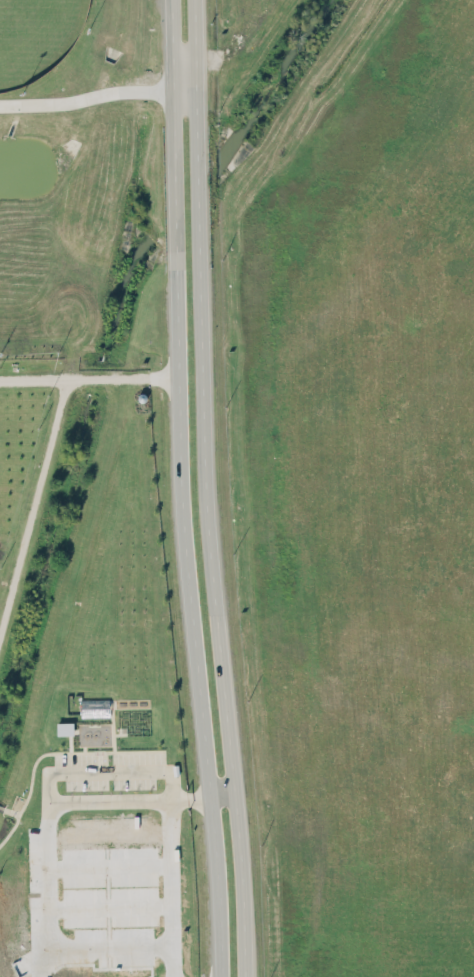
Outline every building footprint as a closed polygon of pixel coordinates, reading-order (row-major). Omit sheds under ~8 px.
[(109,698),(81,699),(81,717),(109,716),(109,698)] [(73,722),(56,722),(57,735),(73,735),(73,722)]
